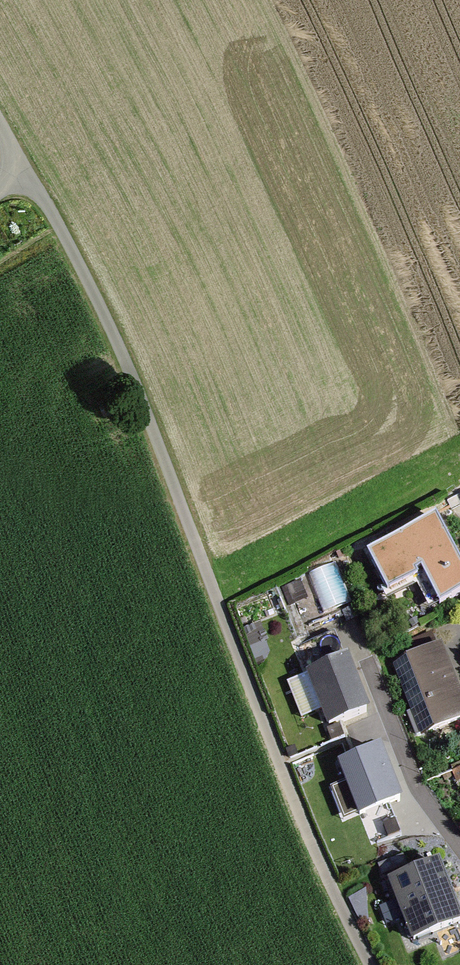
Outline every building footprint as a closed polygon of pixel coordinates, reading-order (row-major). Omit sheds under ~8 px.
[(371,557),(392,596),(416,583),(434,616),(459,603),(459,565),(437,521),(371,557)] [(396,667),(422,740),(459,726),(459,699),(442,650),(396,667)] [(345,666),(296,685),(317,738),(366,719),(345,666)] [(378,751),(341,765),(373,844),(399,833),(387,803),(397,799),(378,751)] [(343,814),(356,811),(350,788),(337,792),(343,814)] [(384,892),(410,954),(459,933),(459,913),(441,868),(384,892)]
